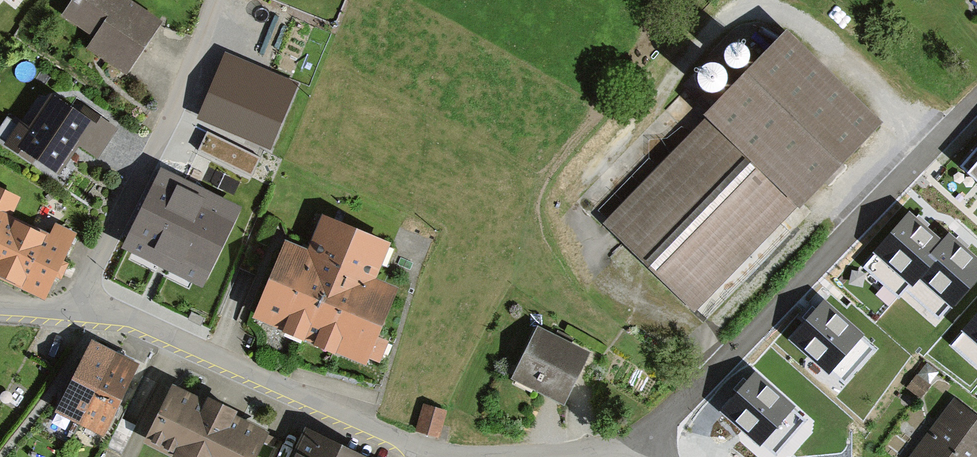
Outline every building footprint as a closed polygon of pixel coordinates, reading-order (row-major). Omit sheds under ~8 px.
[(123,0),(75,0),(65,15),(107,43),(100,54),(126,71),(159,24),(123,0)] [(875,124),(785,37),(755,68),(748,62),(749,58),(749,52),(746,47),(743,45),(738,43),(733,44),(729,46),(726,49),(724,52),(724,56),(724,60),(726,64),(728,66),(731,68),(726,73),(724,69),(722,67),(719,65),(716,64),(712,63),(709,64),(705,65),(702,67),(699,70),(698,74),(697,77),(697,81),(699,85),(701,88),(704,91),(707,93),(698,101),(715,117),(610,225),(692,305),(797,198),(800,201),(875,124)] [(293,107),(226,74),(204,117),(271,151),(293,107)] [(53,99),(31,132),(7,116),(0,127),(0,137),(31,158),(33,154),(56,169),(76,140),(97,154),(114,129),(84,109),(79,116),(53,99)] [(207,132),(198,150),(252,177),(261,158),(207,132)] [(976,182),(976,148),(960,167),(976,182)] [(239,211),(160,172),(129,235),(159,250),(154,260),(160,263),(165,253),(172,256),(167,266),(173,269),(178,259),(208,274),(239,211)] [(29,229),(7,219),(17,198),(0,190),(0,273),(7,277),(29,229)] [(898,268),(912,281),(943,245),(909,216),(863,267),(883,285),(898,268)] [(286,246),(258,313),(288,326),(292,316),(308,323),(304,333),(319,339),(323,329),(339,336),(335,346),(365,358),(393,292),(369,281),(384,244),(331,222),(324,239),(319,237),(311,256),(286,246)] [(29,229),(7,277),(44,294),(72,234),(55,226),(49,239),(29,229)] [(943,245),(912,281),(905,289),(926,307),(939,292),(952,303),(976,275),(976,261),(950,238),(943,245)] [(875,349),(824,303),(793,338),(829,370),(842,355),(858,368),(875,349)] [(189,319),(200,325),(203,318),(192,312),(189,319)] [(952,346),(972,363),(976,357),(976,317),(952,346)] [(585,355),(538,331),(518,370),(539,380),(536,385),(563,399),(585,355)] [(82,421),(114,356),(93,345),(79,372),(73,369),(62,391),(68,394),(60,410),(82,421)] [(114,356),(82,421),(103,431),(136,366),(114,356)] [(938,371),(927,363),(918,374),(929,383),(938,371)] [(807,420),(755,375),(724,410),(760,442),(773,427),(789,441),(807,420)] [(927,385),(917,377),(910,387),(920,395),(927,385)] [(197,456),(222,406),(210,400),(207,407),(173,390),(149,439),(178,454),(181,448),(197,456)] [(445,411),(425,405),(418,430),(437,435),(445,411)] [(916,456),(918,456),(976,456),(976,422),(955,405),(916,456)] [(197,456),(200,456),(252,456),(263,435),(230,418),(233,411),(222,406),(197,456)] [(308,435),(297,456),(356,456),(339,449),(339,450),(308,435)]
